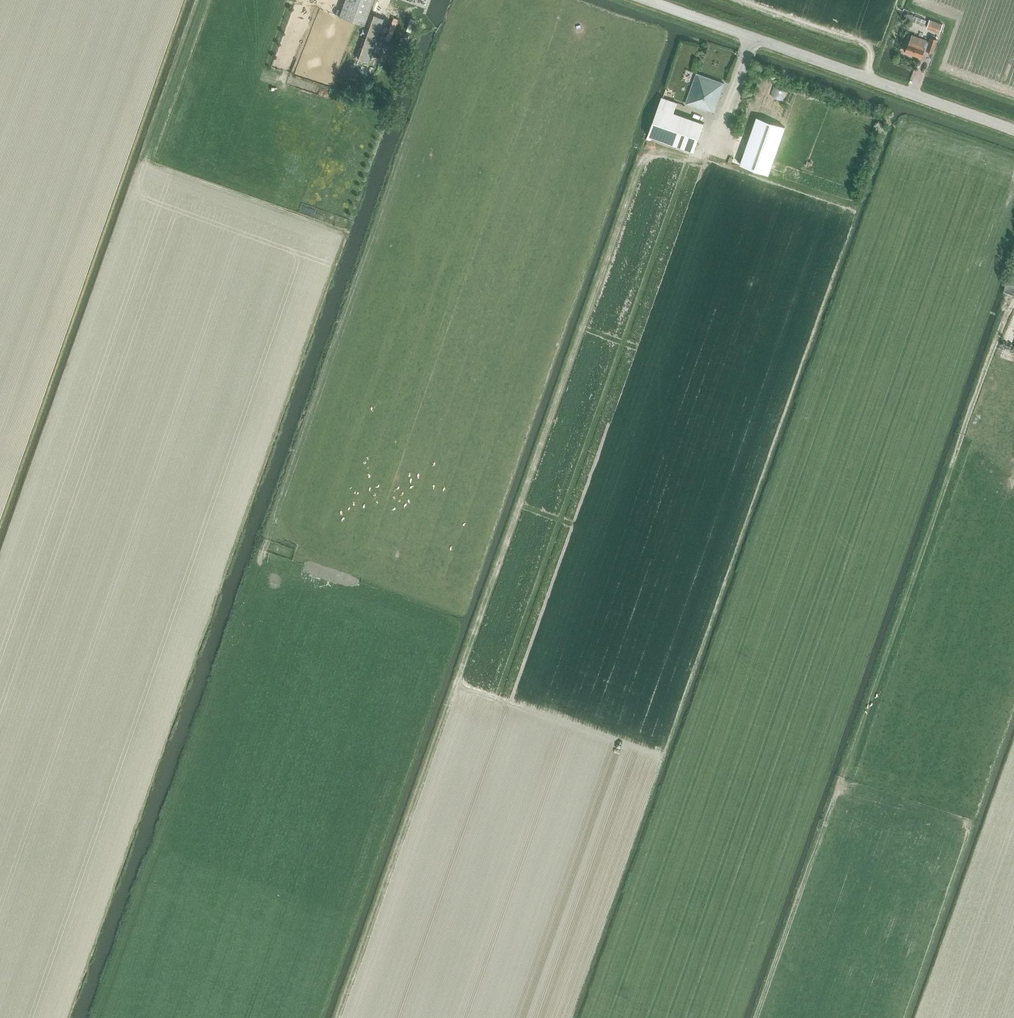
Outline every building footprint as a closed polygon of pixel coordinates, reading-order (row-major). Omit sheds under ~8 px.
[(339,16),(363,25),(372,0),(345,0),(339,16)] [(927,40),(927,39),(912,34),(910,42),(909,41),(905,52),(922,57),(924,49),(933,52),(938,39),(930,36),(929,41),(927,40)] [(686,104),(706,111),(707,109),(715,112),(725,83),(697,73),(686,104)] [(648,131),(694,147),(703,121),(673,110),(677,100),(661,94),(648,131)] [(740,164),(769,174),(785,126),(757,117),(740,164)]
